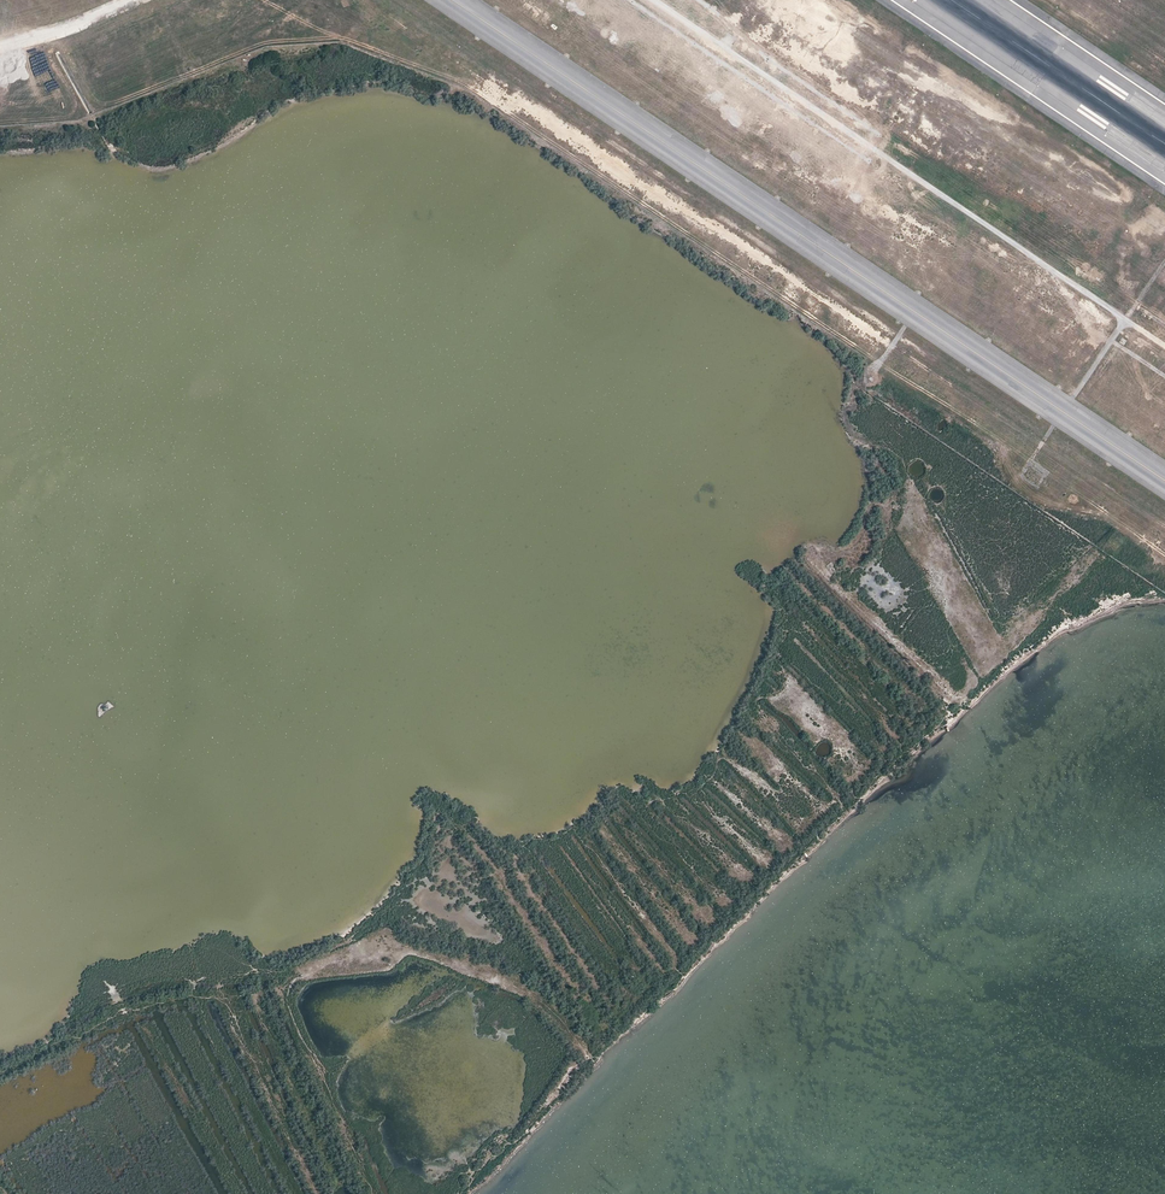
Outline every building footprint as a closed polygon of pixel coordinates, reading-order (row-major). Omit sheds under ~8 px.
[(1026,475),(1037,483),(1040,477),(1029,470),(1026,475)]
